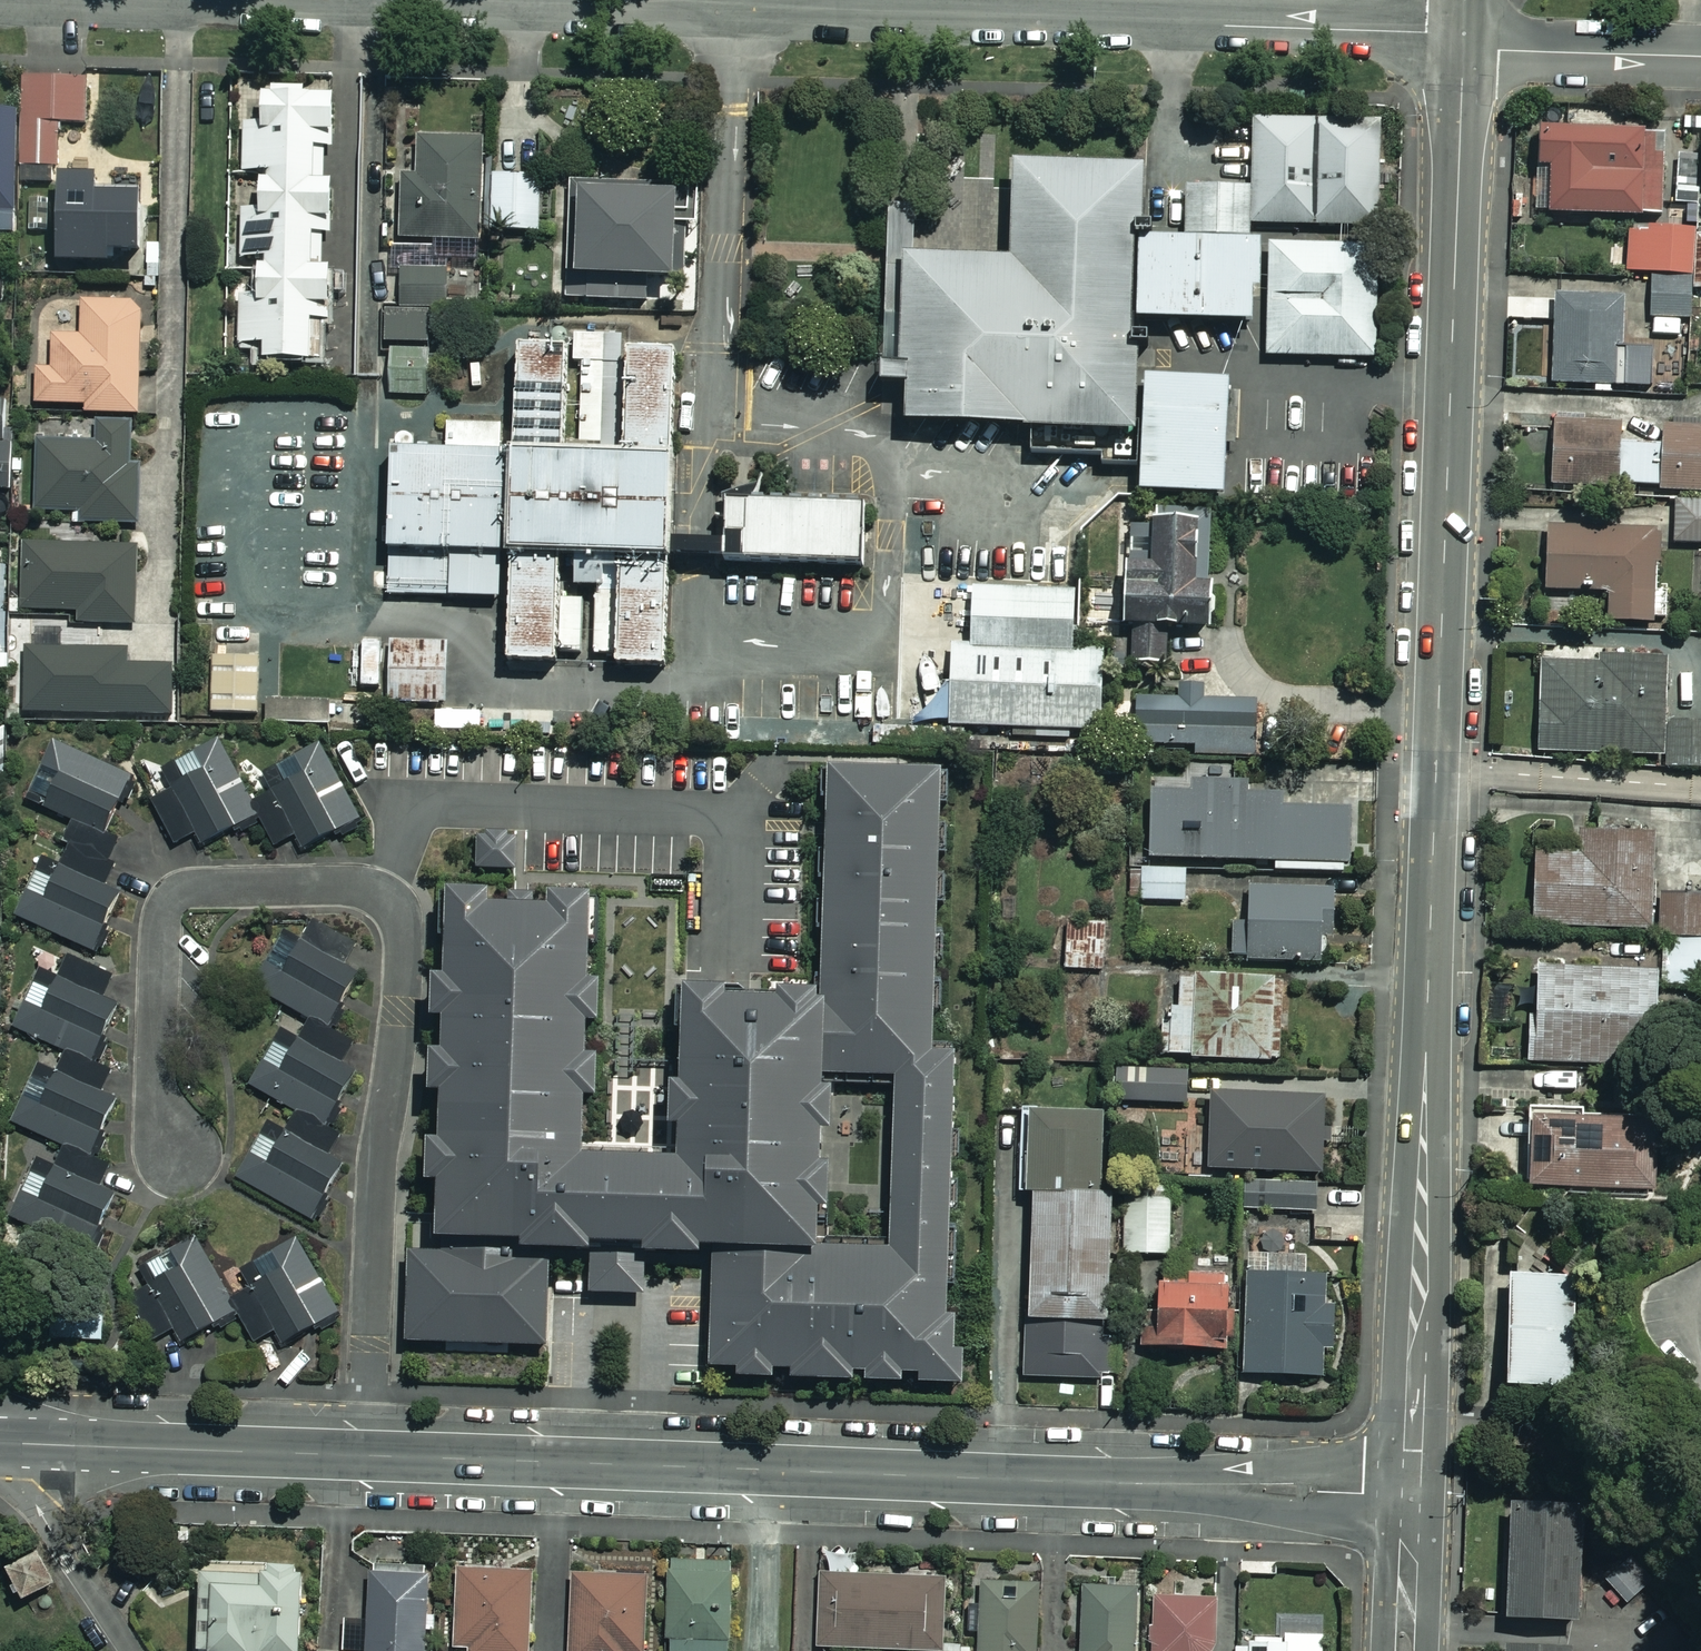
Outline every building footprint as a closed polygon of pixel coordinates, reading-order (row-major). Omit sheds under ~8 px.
[(18,114),(18,169),(56,168),(55,124),(86,124),(85,79),(22,80),(22,114),(18,114)] [(331,89),(257,89),(257,126),(242,126),(242,175),(255,175),(255,214),(239,214),(239,270),(253,271),(253,293),(238,293),(238,347),(260,347),(260,365),(318,365),(318,323),(328,323),(328,273),(320,273),(320,236),(330,236),(330,186),(322,186),(322,150),(331,150),(331,89)] [(15,235),(13,114),(0,114),(0,235),(15,235)] [(1382,118),(1255,115),(1253,221),(1379,224),(1382,118)] [(1659,134),(1536,134),(1535,177),(1541,177),(1541,219),(1658,219),(1659,134)] [(398,184),(398,245),(478,245),(477,144),(414,144),(415,184),(398,184)] [(881,323),(896,323),(896,372),(876,372),(876,389),(901,389),(900,430),(1026,431),(1025,458),(1094,459),(1095,435),(1128,435),(1131,174),(1008,172),(1007,266),(915,265),(915,205),(882,205),(881,323)] [(539,179),(491,178),(490,233),(538,234),(539,179)] [(90,181),(54,181),(54,268),(106,269),(106,258),(133,258),(133,202),(90,201),(90,181)] [(1185,234),(1249,236),(1251,182),(1186,181),(1185,234)] [(668,198),(571,196),(569,302),(645,304),(646,285),(666,286),(668,198)] [(1647,275),(1693,274),(1692,232),(1626,234),(1628,276),(1647,275)] [(1134,234),(1132,311),(1150,311),(1248,314),(1249,286),(1260,286),(1260,235),(1249,236),(1185,234),(1134,234)] [(1372,249),(1266,248),(1265,314),(1264,359),(1368,362),(1372,249)] [(443,272),(398,272),(398,313),(387,313),(387,396),(426,396),(426,311),(443,311),(443,272)] [(1693,274),(1647,275),(1650,341),(1696,340),(1693,274)] [(1619,300),(1553,298),(1550,386),(1616,388),(1619,300)] [(138,305),(80,304),(80,338),(51,338),(51,371),(34,370),(34,406),(84,406),(84,414),(137,415),(138,305)] [(554,655),(556,599),(556,590),(594,592),(592,657),(611,658),(611,670),(662,672),(672,355),(602,352),(602,337),(533,335),(532,350),(512,349),(509,427),(445,425),(444,456),(388,454),(383,597),(504,601),(502,667),(553,669),(554,655)] [(1148,372),(1142,372),(1138,484),(1220,487),(1225,374),(1148,372)] [(1669,490),(1669,544),(1700,544),(1700,422),(1657,422),(1657,446),(1618,446),(1618,417),(1546,417),(1546,489),(1669,490)] [(135,524),(136,426),(94,425),(94,419),(67,418),(67,445),(36,445),(36,513),(80,514),(79,524),(135,524)] [(862,509),(721,506),(720,540),(737,540),(737,565),(860,568),(862,509)] [(1201,632),(1208,530),(1149,526),(1147,558),(1122,556),(1116,629),(1131,630),(1129,666),(1164,669),(1167,630),(1201,632)] [(1652,534),(1545,531),(1543,592),(1608,594),(1607,622),(1668,624),(1669,585),(1651,585),(1652,534)] [(132,548),(21,548),(21,612),(75,612),(75,625),(133,625),(132,548)] [(1072,595),(970,593),(968,649),(949,649),(947,728),(1098,732),(1100,653),(1070,652),(1072,595)] [(583,600),(556,599),(554,655),(581,656),(583,600)] [(386,688),(386,641),(359,640),(359,688),(386,688)] [(386,688),(386,706),(449,706),(449,641),(386,641),(386,688)] [(1540,756),(1658,757),(1658,770),(1700,770),(1700,643),(1660,642),(1660,663),(1540,662),(1540,756)] [(127,652),(23,651),(23,715),(172,716),(173,668),(127,668),(127,652)] [(257,715),(258,676),(212,675),(211,714),(257,715)] [(1248,756),(1246,696),(1131,699),(1133,747),(1194,745),(1194,757),(1248,756)] [(353,702),(269,700),(268,723),(352,725),(353,702)] [(546,711),(435,711),(435,733),(546,734),(546,711)] [(253,818),(248,810),(217,744),(158,772),(168,793),(150,802),(172,847),(193,837),(197,846),(238,826),(253,818)] [(127,779),(51,745),(25,804),(101,838),(127,779)] [(253,818),(270,849),(291,838),(299,852),(358,821),(318,747),(259,779),(270,798),(248,810),(253,818)] [(429,1177),(427,1234),(437,1234),(437,1249),(404,1248),(401,1339),(445,1340),(445,1351),(507,1353),(507,1342),(543,1343),(546,1260),(586,1261),(585,1290),(641,1291),(642,1263),(709,1265),(706,1364),(733,1364),(733,1374),(770,1375),(770,1366),(789,1367),(789,1375),(848,1377),(848,1369),(861,1370),(861,1378),(899,1379),(899,1371),(915,1371),(914,1380),(960,1381),(961,1347),(952,1347),(953,1312),(944,1312),(952,1049),(930,1048),(938,764),(824,761),(818,994),(811,994),(811,985),(771,984),(771,992),(719,990),(719,982),(676,981),(674,1077),(663,1077),(661,1120),(670,1121),(669,1151),(575,1149),(577,1095),(590,1095),(591,1051),(578,1051),(579,1018),(591,1018),(592,976),(580,975),(583,889),(542,888),(542,901),(532,901),(532,891),(506,890),(506,900),(482,899),(482,885),(439,884),(436,971),(423,971),(422,1012),(435,1012),(434,1047),(422,1047),(420,1086),(433,1086),(432,1135),(419,1135),(418,1177),(429,1177)] [(1147,861),(1270,863),(1270,874),(1344,875),(1344,864),(1348,864),(1350,812),(1279,810),(1279,797),(1242,796),(1242,788),(1188,786),(1188,797),(1148,796),(1147,861)] [(475,832),(474,866),(513,867),(514,834),(505,834),(505,829),(482,829),(482,833),(475,832)] [(90,951),(115,894),(96,886),(112,850),(74,833),(52,883),(34,875),(15,919),(90,951)] [(1578,835),(1577,854),(1533,852),(1531,930),(1664,933),(1663,985),(1700,986),(1700,898),(1652,897),(1654,837),(1578,835)] [(1185,871),(1138,870),(1138,902),(1185,903),(1185,881),(1185,871)] [(1326,891),(1246,889),(1245,927),(1231,927),(1230,963),(1325,964),(1326,891)] [(1105,923),(1066,922),(1064,970),(1104,972),(1105,923)] [(308,1020),(325,1028),(346,986),(272,950),(251,992),(308,1020)] [(64,1052),(90,1062),(114,1006),(100,1000),(110,978),(66,959),(57,981),(37,973),(13,1030),(64,1052)] [(1654,972),(1534,971),(1534,1019),(1526,1019),(1526,1065),(1653,1066),(1654,972)] [(1195,977),(1174,976),(1172,1006),(1162,1006),(1159,1057),(1191,1058),(1195,977)] [(1191,1058),(1191,1064),(1276,1067),(1280,980),(1195,977),(1191,1058)] [(296,1114),(322,1129),(353,1074),(340,1067),(353,1044),(325,1028),(308,1020),(296,1043),(279,1033),(249,1088),(296,1114)] [(90,1062),(64,1052),(54,1076),(35,1069),(12,1125),(62,1146),(89,1156),(112,1100),(101,1096),(111,1071),(90,1062)] [(1184,1073),(1115,1071),(1114,1103),(1183,1105),(1184,1073)] [(1322,1102),(1207,1098),(1204,1172),(1319,1177),(1322,1102)] [(1654,1112),(1527,1112),(1526,1177),(1654,1178),(1654,1112)] [(1028,1198),(1098,1201),(1101,1116),(1017,1113),(1014,1197),(1028,1198)] [(322,1129),(296,1114),(284,1135),(266,1125),(236,1179),(308,1220),(340,1162),(325,1153),(335,1136),(322,1129)] [(109,1163),(89,1156),(62,1146),(52,1173),(31,1165),(12,1219),(90,1247),(109,1194),(99,1190),(109,1163)] [(1315,1187),(1243,1184),(1242,1211),(1314,1214),(1315,1187)] [(1168,1257),(1169,1187),(1124,1187),(1124,1256),(1168,1257)] [(1098,1201),(1028,1198),(1022,1379),(1100,1382),(1107,1201),(1098,1201)] [(336,1315),(295,1242),(251,1267),(261,1284),(248,1292),(278,1347),(336,1315)] [(173,1277),(163,1257),(144,1267),(155,1290),(135,1300),(162,1352),(234,1314),(206,1260),(173,1277)] [(1560,1428),(1565,1278),(1506,1276),(1501,1426),(1560,1428)] [(1223,1278),(1154,1277),(1153,1315),(1137,1315),(1136,1353),(1221,1355),(1223,1278)] [(1325,1279),(1244,1278),(1242,1378),(1322,1379),(1322,1347),(1336,1347),(1337,1306),(1325,1306),(1325,1279)] [(1575,1519),(1506,1517),(1502,1625),(1571,1628),(1575,1519)] [(57,1584),(42,1551),(9,1566),(23,1599),(57,1584)] [(671,1563),(671,1650),(728,1650),(728,1563),(671,1563)] [(306,1566),(204,1564),(203,1650),(233,1650),(304,1650),(306,1566)] [(372,1566),(369,1650),(426,1650),(430,1569),(372,1566)] [(534,1572),(458,1570),(456,1644),(470,1645),(470,1650),(532,1650),(534,1572)] [(655,1575),(574,1572),(571,1650),(652,1650),(655,1575)] [(818,1576),(815,1650),(822,1650),(942,1650),(944,1580),(818,1576)] [(979,1585),(977,1650),(1037,1650),(1039,1587),(979,1585)] [(1082,1588),(1079,1650),(1130,1650),(1132,1590),(1082,1588)] [(1150,1602),(1151,1650),(1212,1650),(1211,1601),(1150,1602)] [(1282,1642),(1251,1641),(1251,1649),(1233,1649),(1233,1650),(1322,1650),(1322,1637),(1296,1637),(1295,1650),(1282,1650),(1282,1642)]
